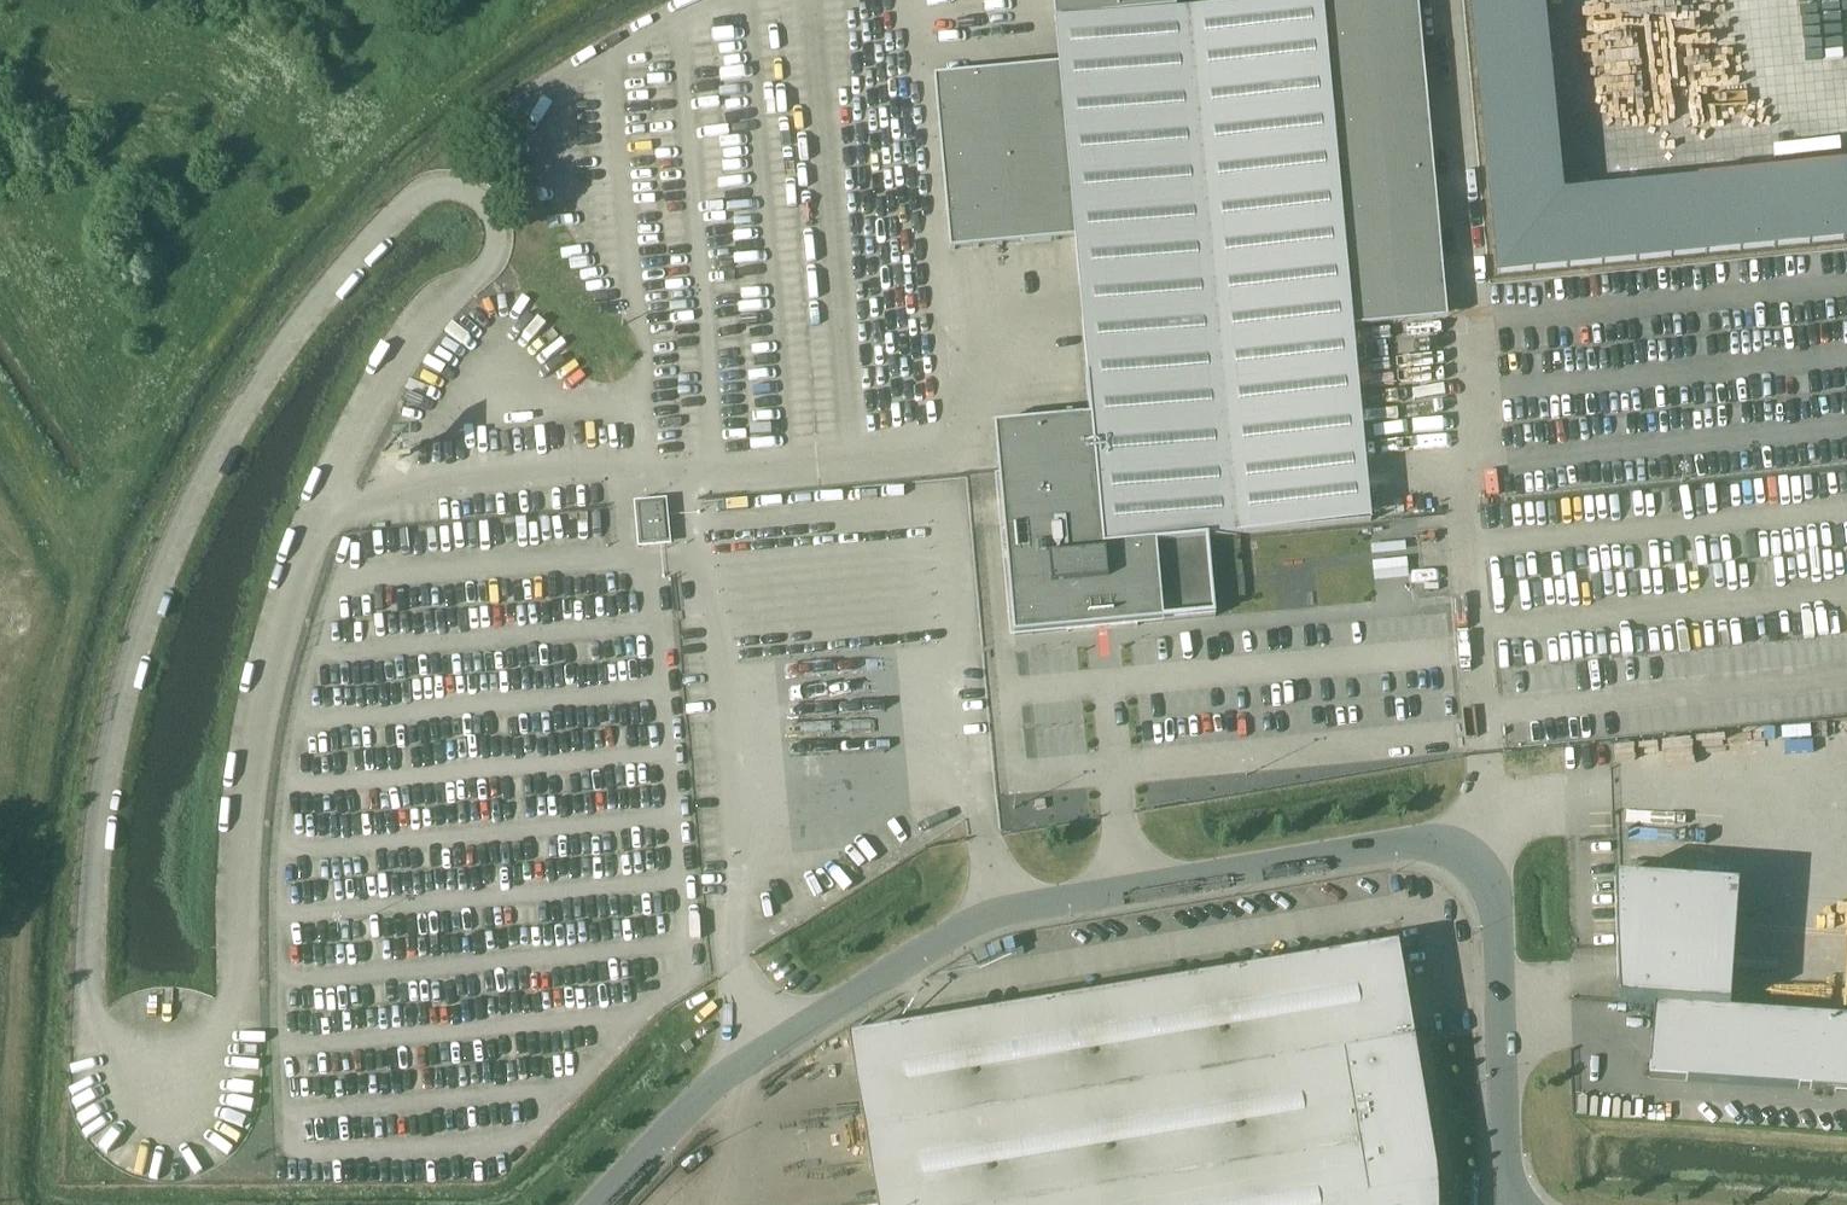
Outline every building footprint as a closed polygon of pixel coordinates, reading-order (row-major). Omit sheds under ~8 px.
[(1055,20),(1176,9),(1175,0),(1053,0),(1055,20)] [(1061,65),(934,76),(950,250),(1000,246),(1078,238),(1061,65)] [(1424,69),(1327,78),(1333,151),(1405,144),(1409,191),(1338,198),(1344,271),(1442,262),(1424,69)] [(1697,179),(1698,181),(1705,253),(1846,239),(1846,166),(1700,180),(1700,179),(1697,179)] [(1091,416),(994,426),(1014,635),(1102,627),(1215,617),(1207,537),(1103,547),(1091,416)] [(663,503),(638,506),(642,544),(667,541),(663,503)] [(803,674),(828,672),(829,679),(856,676),(851,627),(798,633),(803,674)] [(1633,955),(1638,882),(1614,880),(1616,954),(1633,955)] [(1367,1200),(1415,1191),(1416,1191),(1417,1191),(1418,1190),(1419,1190),(1420,1189),(1421,1189),(1422,1188),(1423,1187),(1424,1187),(1425,1186),(1426,1185),(1427,1184),(1427,1183),(1428,1183),(1428,1182),(1429,1181),(1430,1180),(1430,1179),(1431,1178),(1431,1177),(1432,1176),(1432,1175),(1432,1174),(1432,1173),(1432,1172),(1433,1171),(1433,1170),(1433,1169),(1433,1168),(1433,1167),(1433,1166),(1433,1165),(1432,1164),(1432,1163),(1423,1109),(1412,1044),(1414,1044),(1397,946),(849,1039),(877,1204),(1368,1204),(1367,1200)] [(1728,1010),(1654,1005),(1649,1079),(1846,1092),(1846,1018),(1728,1010)]
